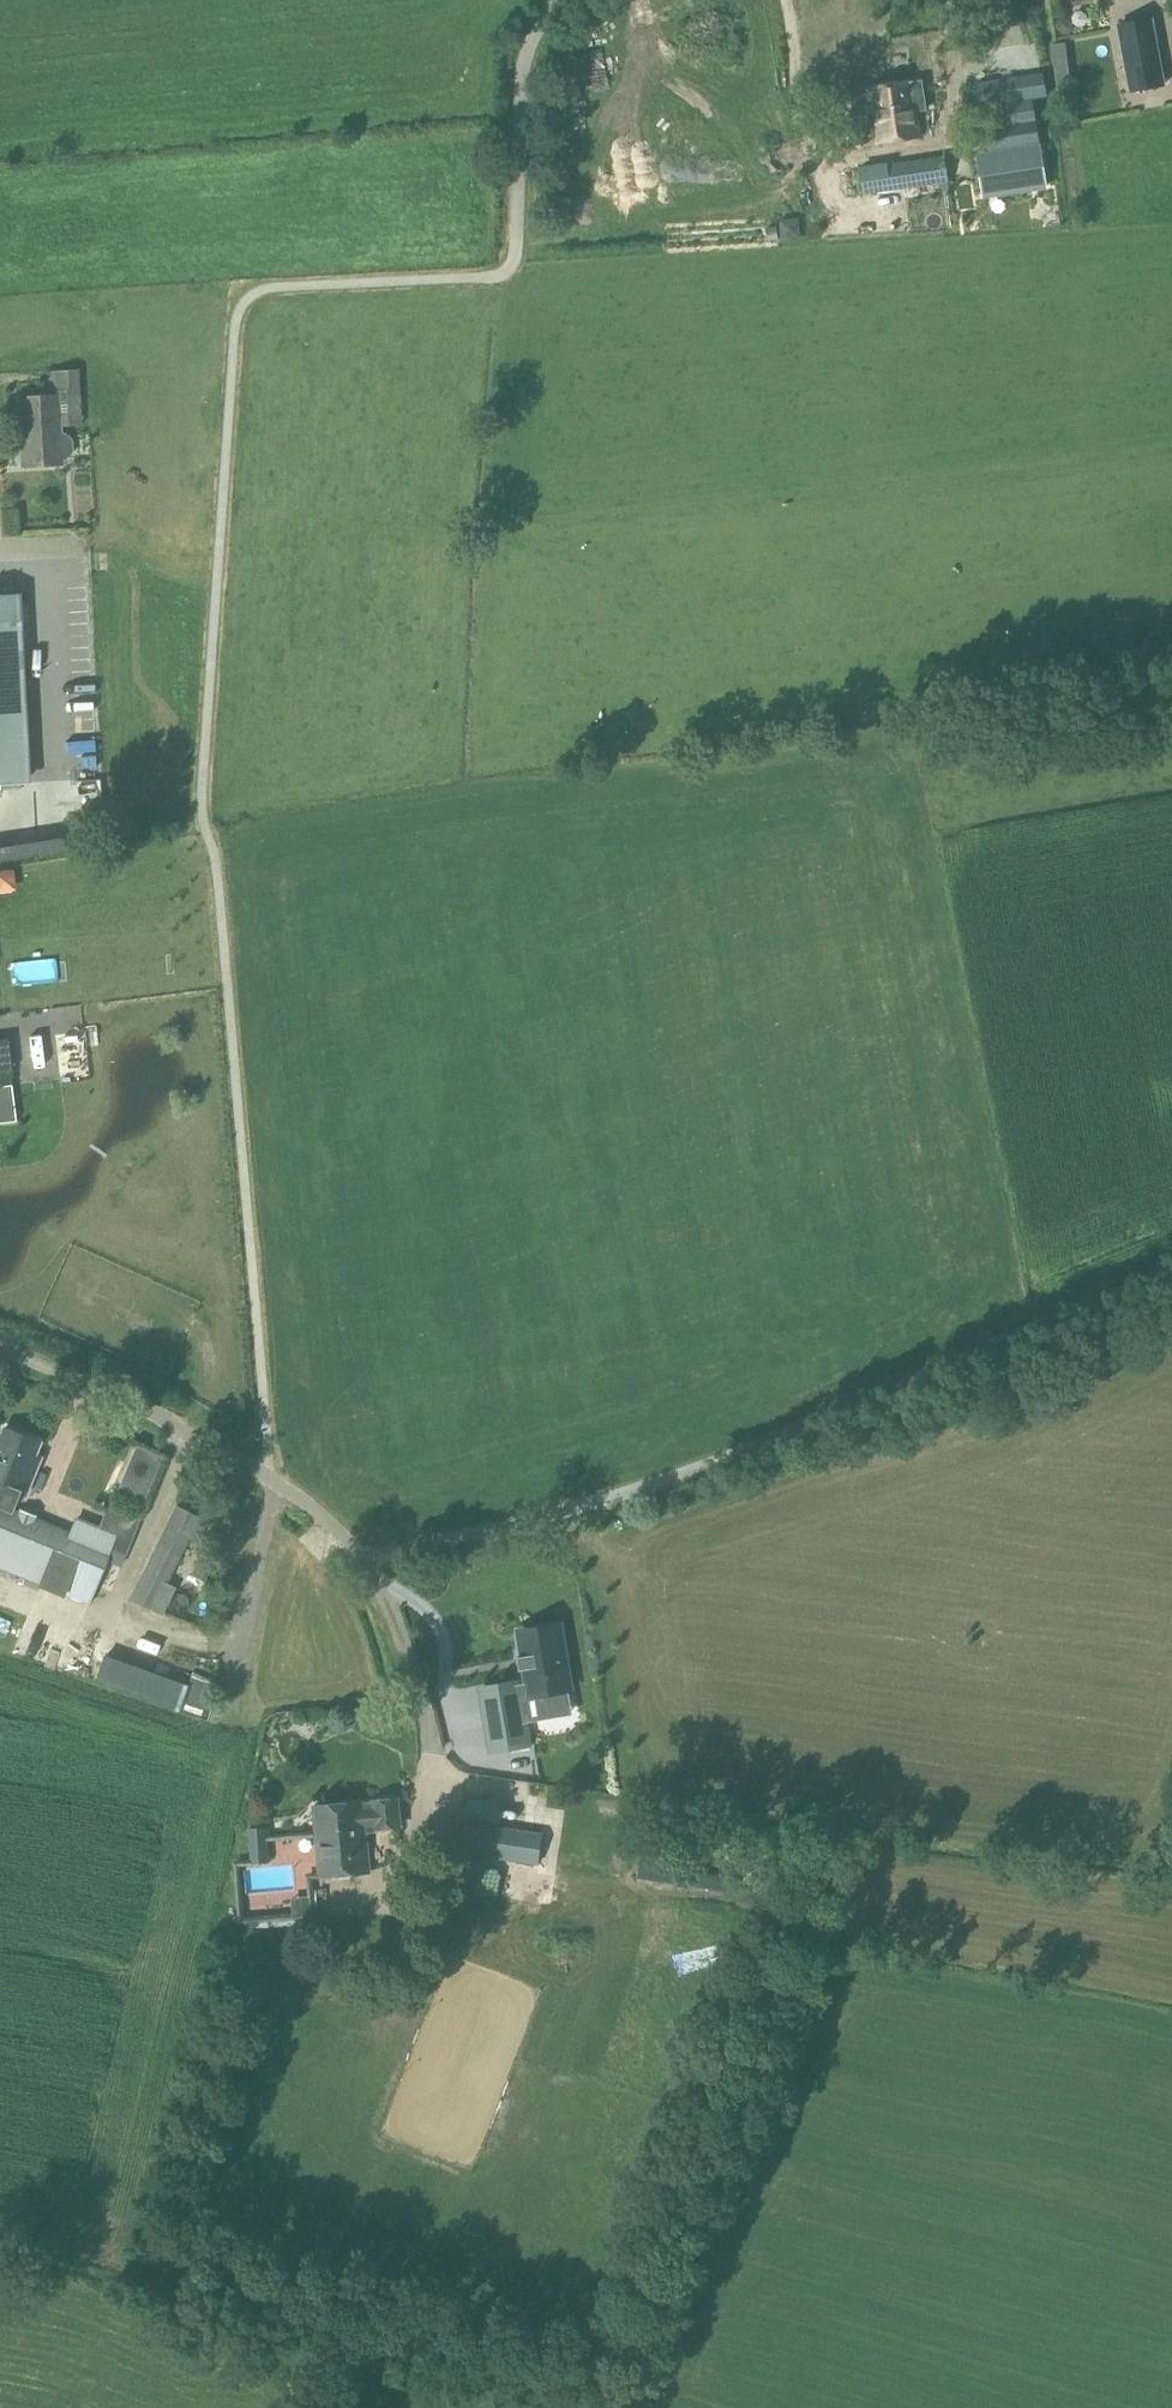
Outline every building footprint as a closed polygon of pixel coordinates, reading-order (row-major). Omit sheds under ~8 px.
[(1117,23),(1128,90),(1161,84),(1150,18),(1117,23)] [(1066,35),(1065,69),(1108,70),(1109,48),(1093,47),(1093,35),(1066,35)] [(1040,143),(1033,100),(1048,98),(1043,73),(973,83),(977,109),(1004,104),(1007,126),(984,130),(987,151),(1040,143)] [(858,92),(839,96),(844,119),(848,147),(857,145),(857,147),(861,147),(861,145),(867,144),(862,116),(861,108),(871,106),(877,144),(921,136),(917,112),(927,111),(922,81),(912,83),(912,82),(868,90),(869,96),(859,97),(858,92)] [(1041,149),(979,158),(984,194),(1021,188),(1022,191),(1046,187),(1041,149)] [(888,166),(888,165),(859,170),(863,197),(892,191),(892,192),(949,183),(944,156),(888,166)] [(55,396),(78,395),(77,368),(54,370),(55,396)] [(68,441),(59,432),(57,398),(18,400),(22,466),(61,464),(61,460),(69,452),(68,441)] [(25,783),(15,594),(0,595),(0,784),(25,783)] [(53,800),(66,798),(63,776),(50,778),(53,800)] [(15,889),(13,869),(0,871),(0,892),(15,889)] [(12,1071),(8,1038),(0,1039),(0,1073),(12,1071)] [(16,1122),(11,1085),(0,1087),(0,1123),(16,1122)] [(40,1585),(88,1605),(96,1586),(97,1587),(118,1536),(75,1520),(70,1532),(12,1509),(19,1492),(25,1494),(34,1470),(29,1468),(38,1444),(2,1430),(0,1436),(0,1568),(40,1585)] [(133,1494),(147,1450),(114,1440),(100,1484),(133,1494)] [(179,1557),(198,1518),(175,1508),(157,1547),(158,1547),(154,1556),(170,1563),(174,1555),(179,1557)] [(178,1557),(148,1614),(183,1632),(206,1585),(247,1606),(283,1536),(236,1513),(207,1572),(178,1557)] [(523,1655),(518,1656),(519,1658),(521,1658),(523,1667),(520,1668),(521,1670),(525,1669),(528,1682),(519,1683),(522,1700),(545,1696),(547,1706),(569,1702),(566,1688),(569,1687),(572,1687),(561,1625),(519,1632),(523,1655)] [(519,1683),(481,1690),(491,1747),(529,1740),(526,1723),(526,1721),(522,1700),(519,1683)] [(300,1748),(310,1728),(289,1718),(279,1738),(300,1748)] [(500,1824),(502,1808),(503,1801),(469,1797),(465,1819),(500,1824)] [(376,1830),(400,1828),(397,1799),(373,1802),(373,1803),(364,1804),(363,1802),(314,1807),(321,1877),(371,1871),(366,1830),(375,1829),(376,1830)] [(543,1834),(542,1834),(499,1828),(466,1823),(460,1853),(540,1865),(543,1834)] [(250,1866),(271,1862),(268,1826),(247,1829),(250,1866)] [(241,1881),(242,1895),(285,1892),(284,1879),(241,1881)]
